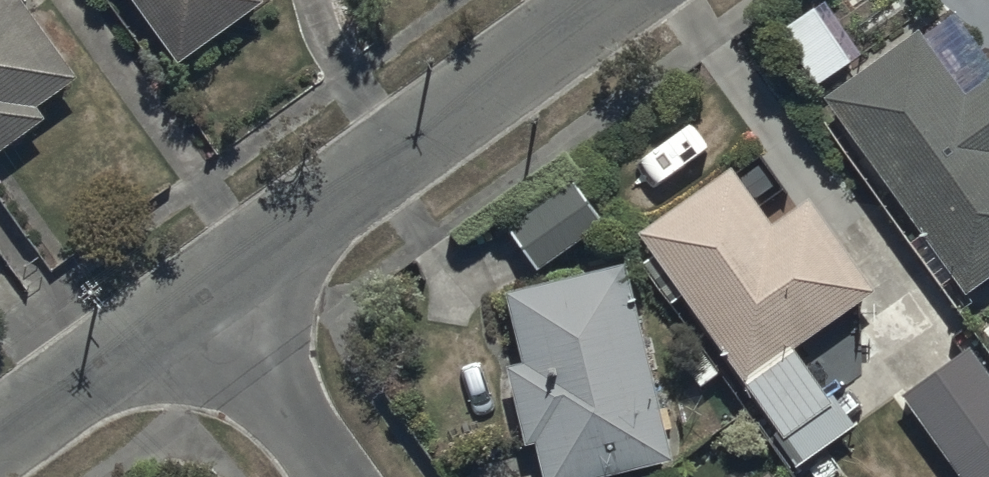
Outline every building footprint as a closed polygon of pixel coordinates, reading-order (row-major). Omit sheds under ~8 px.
[(53,113),(43,98),(83,70),(33,0),(0,0),(0,151),(53,113)] [(184,58),(264,0),(142,0),(184,58)] [(826,89),(972,288),(988,275),(988,74),(970,88),(920,21),(826,89)] [(738,161),(640,225),(796,464),(857,425),(801,339),(880,287),(816,189),(776,216),(761,193),(777,183),(762,161),(745,172),(738,161)] [(580,175),(513,219),(542,264),(609,220),(580,175)] [(628,255),(509,285),(527,356),(508,361),(528,441),(539,438),(548,476),(585,476),(678,454),(628,255)] [(967,476),(988,476),(988,368),(971,343),(905,390),(967,476)] [(773,467),(758,476),(780,476),(773,467)]
